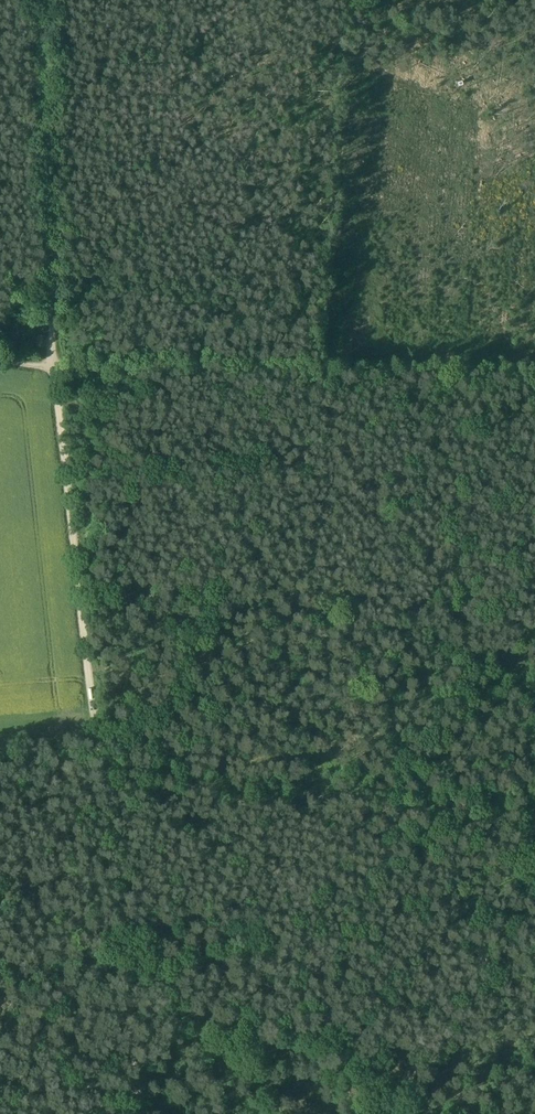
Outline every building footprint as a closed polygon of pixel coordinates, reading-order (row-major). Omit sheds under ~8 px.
[(33,337),(33,347),(43,347),(42,336),(33,337)]
